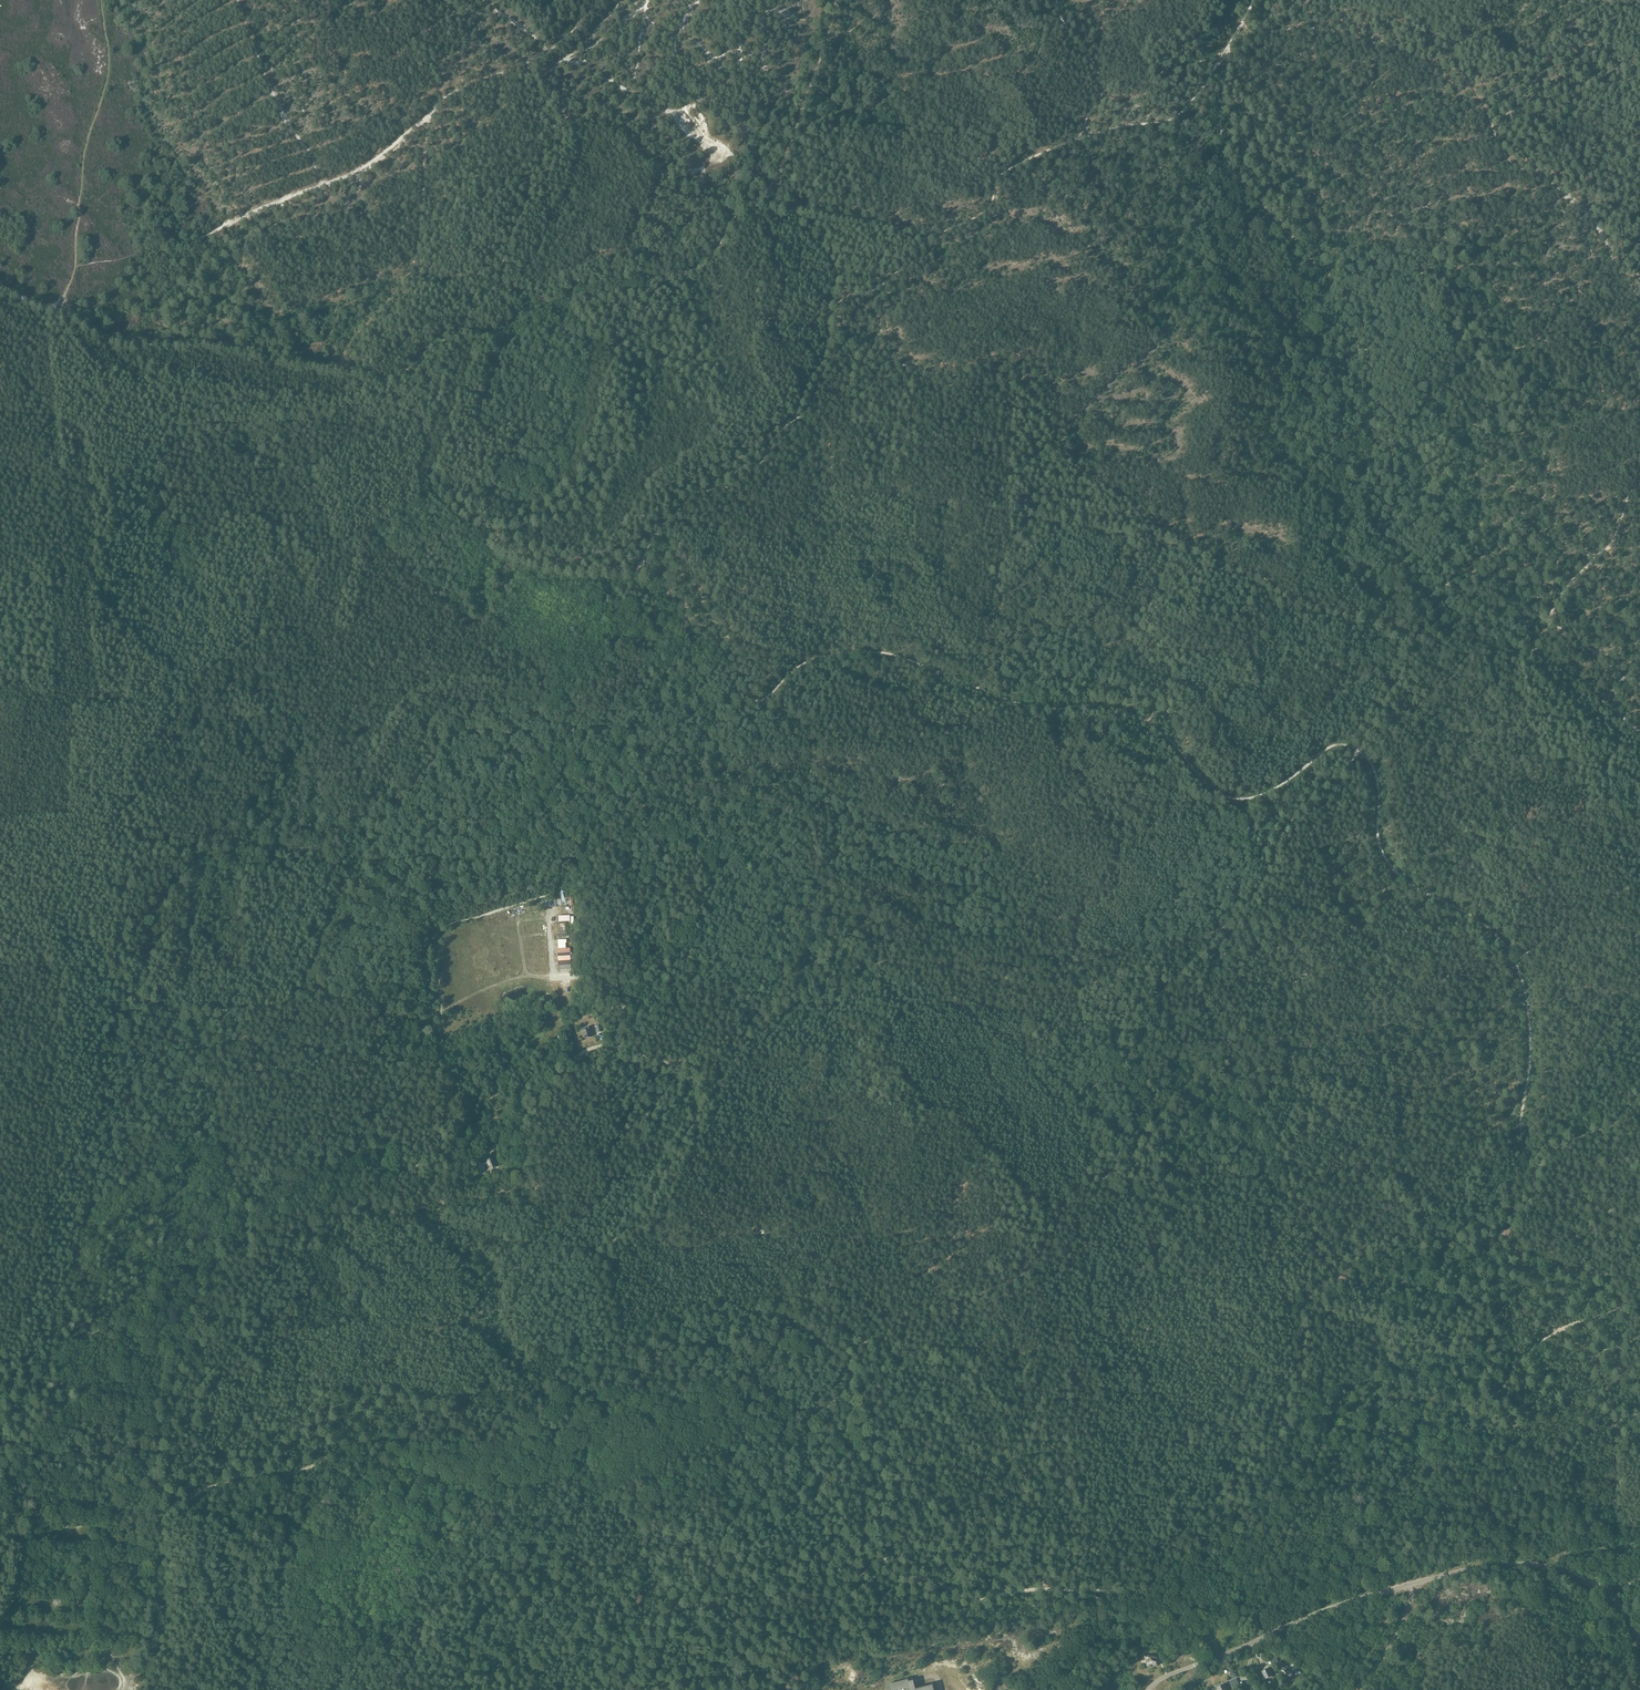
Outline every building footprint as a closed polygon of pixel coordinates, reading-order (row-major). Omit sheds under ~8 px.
[(558,962),(559,970),(571,969),(571,961),(558,962)] [(591,1035),(593,1034),(591,1027),(582,1029),(585,1039),(591,1038),(591,1035)] [(484,1164),(488,1171),(496,1168),(493,1158),(487,1160),(487,1163),(484,1164)] [(1157,1666),(1159,1660),(1159,1659),(1144,1655),(1143,1658),(1146,1659),(1144,1666),(1150,1668),(1151,1665),(1157,1666)] [(1283,1669),(1288,1676),(1291,1673),(1286,1667),(1283,1669)] [(1264,1675),(1266,1680),(1272,1677),(1269,1669),(1258,1673),(1260,1676),(1264,1675)] [(1239,1685),(1237,1682),(1236,1679),(1230,1682),(1231,1685),(1233,1688),(1239,1685)] [(908,1682),(907,1680),(888,1685),(889,1687),(887,1687),(887,1689),(888,1689),(889,1689),(933,1689),(932,1685),(913,1689),(912,1683),(908,1684),(908,1682)]
